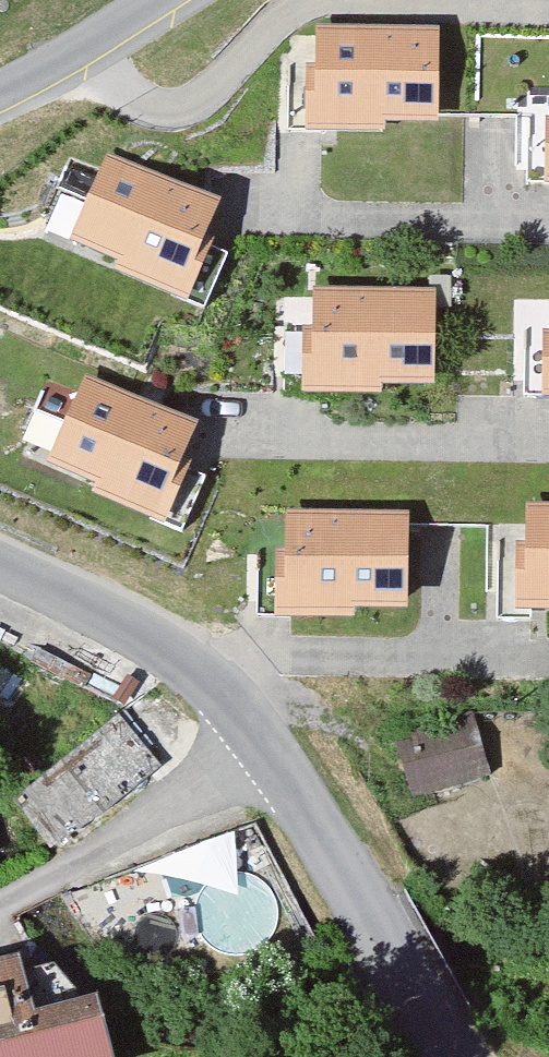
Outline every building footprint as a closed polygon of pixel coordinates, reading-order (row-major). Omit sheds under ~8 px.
[(440,31),(316,30),(316,66),(304,65),(304,135),(385,135),(385,125),(439,126),(440,31)] [(220,200),(106,152),(69,240),(119,261),(112,276),(188,307),(215,244),(204,239),(220,200)] [(437,295),(314,294),(313,329),(301,329),(301,398),(382,399),(382,389),(436,389),(437,295)] [(201,423),(86,375),(49,463),(99,484),(93,499),(168,531),(195,467),(184,463),(201,423)] [(528,508),(527,543),(516,543),(515,612),(548,612),(548,508),(528,508)] [(411,517),(287,517),(287,552),(275,552),(275,621),(356,621),(356,611),(410,612),(411,517)] [(179,752),(133,696),(17,791),(63,847),(179,752)] [(473,711),(395,732),(412,795),(490,774),(473,711)] [(90,1003),(27,1018),(12,958),(0,961),(0,1056),(104,1056),(90,1003)]
